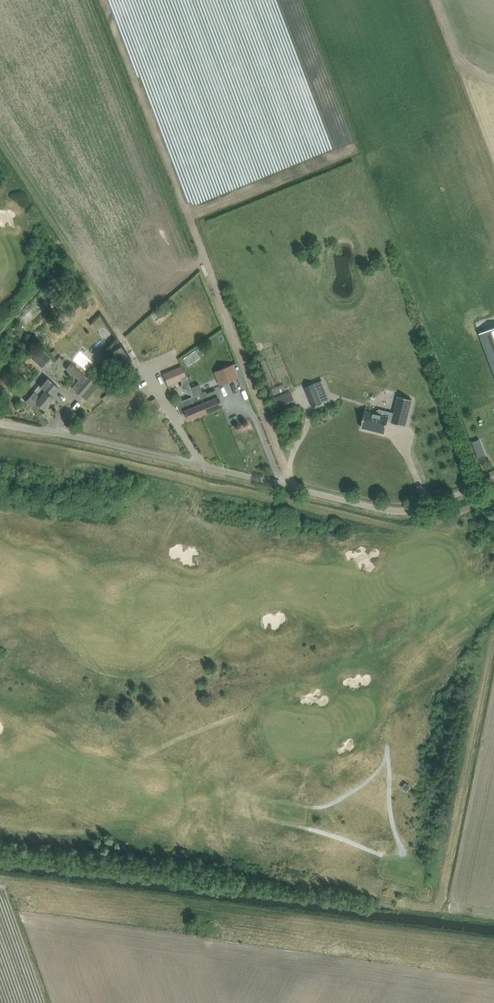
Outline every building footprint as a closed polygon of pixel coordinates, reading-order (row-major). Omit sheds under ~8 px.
[(157,315),(162,320),(171,313),(167,307),(157,315)] [(166,323),(176,315),(173,312),(164,320),(166,323)] [(89,328),(95,336),(101,331),(109,343),(115,339),(107,327),(110,325),(105,318),(89,328)] [(479,333),(493,373),(493,327),(479,333)] [(46,331),(51,340),(56,337),(52,328),(46,331)] [(124,366),(132,361),(125,349),(117,354),(124,366)] [(42,350),(34,359),(41,365),(49,357),(42,350)] [(80,350),(72,359),(87,372),(94,362),(80,350)] [(183,358),(188,365),(200,357),(195,350),(183,358)] [(72,362),(65,369),(78,380),(84,373),(72,362)] [(191,394),(192,396),(176,403),(177,405),(180,415),(186,413),(188,420),(203,414),(191,387),(182,365),(163,373),(168,384),(181,379),(182,382),(181,386),(182,388),(185,389),(187,393),(191,394)] [(215,372),(216,376),(220,385),(238,378),(234,368),(232,365),(215,372)] [(37,379),(42,372),(38,369),(33,375),(37,379)] [(98,385),(90,377),(78,391),(86,399),(98,385)] [(59,388),(51,381),(48,378),(41,386),(39,384),(34,391),(26,401),(32,406),(35,403),(44,410),(54,398),(52,396),(59,388)] [(314,383),(305,387),(313,407),(322,404),(322,403),(327,401),(321,388),(317,390),(314,383)] [(199,384),(191,387),(203,414),(222,406),(218,397),(215,390),(207,393),(206,391),(202,392),(199,384)] [(291,390),(274,398),(279,412),(297,405),(291,390)] [(86,408),(90,403),(81,396),(77,401),(86,408)] [(405,425),(412,399),(398,396),(393,417),(387,416),(388,413),(386,411),(379,409),(376,411),(376,413),(365,411),(361,427),(385,433),(388,421),(392,422),(405,425)] [(159,400),(153,403),(157,413),(164,410),(159,400)] [(406,784),(402,789),(407,793),(411,788),(406,784)] [(9,884),(10,878),(0,875),(0,882),(9,884)]
